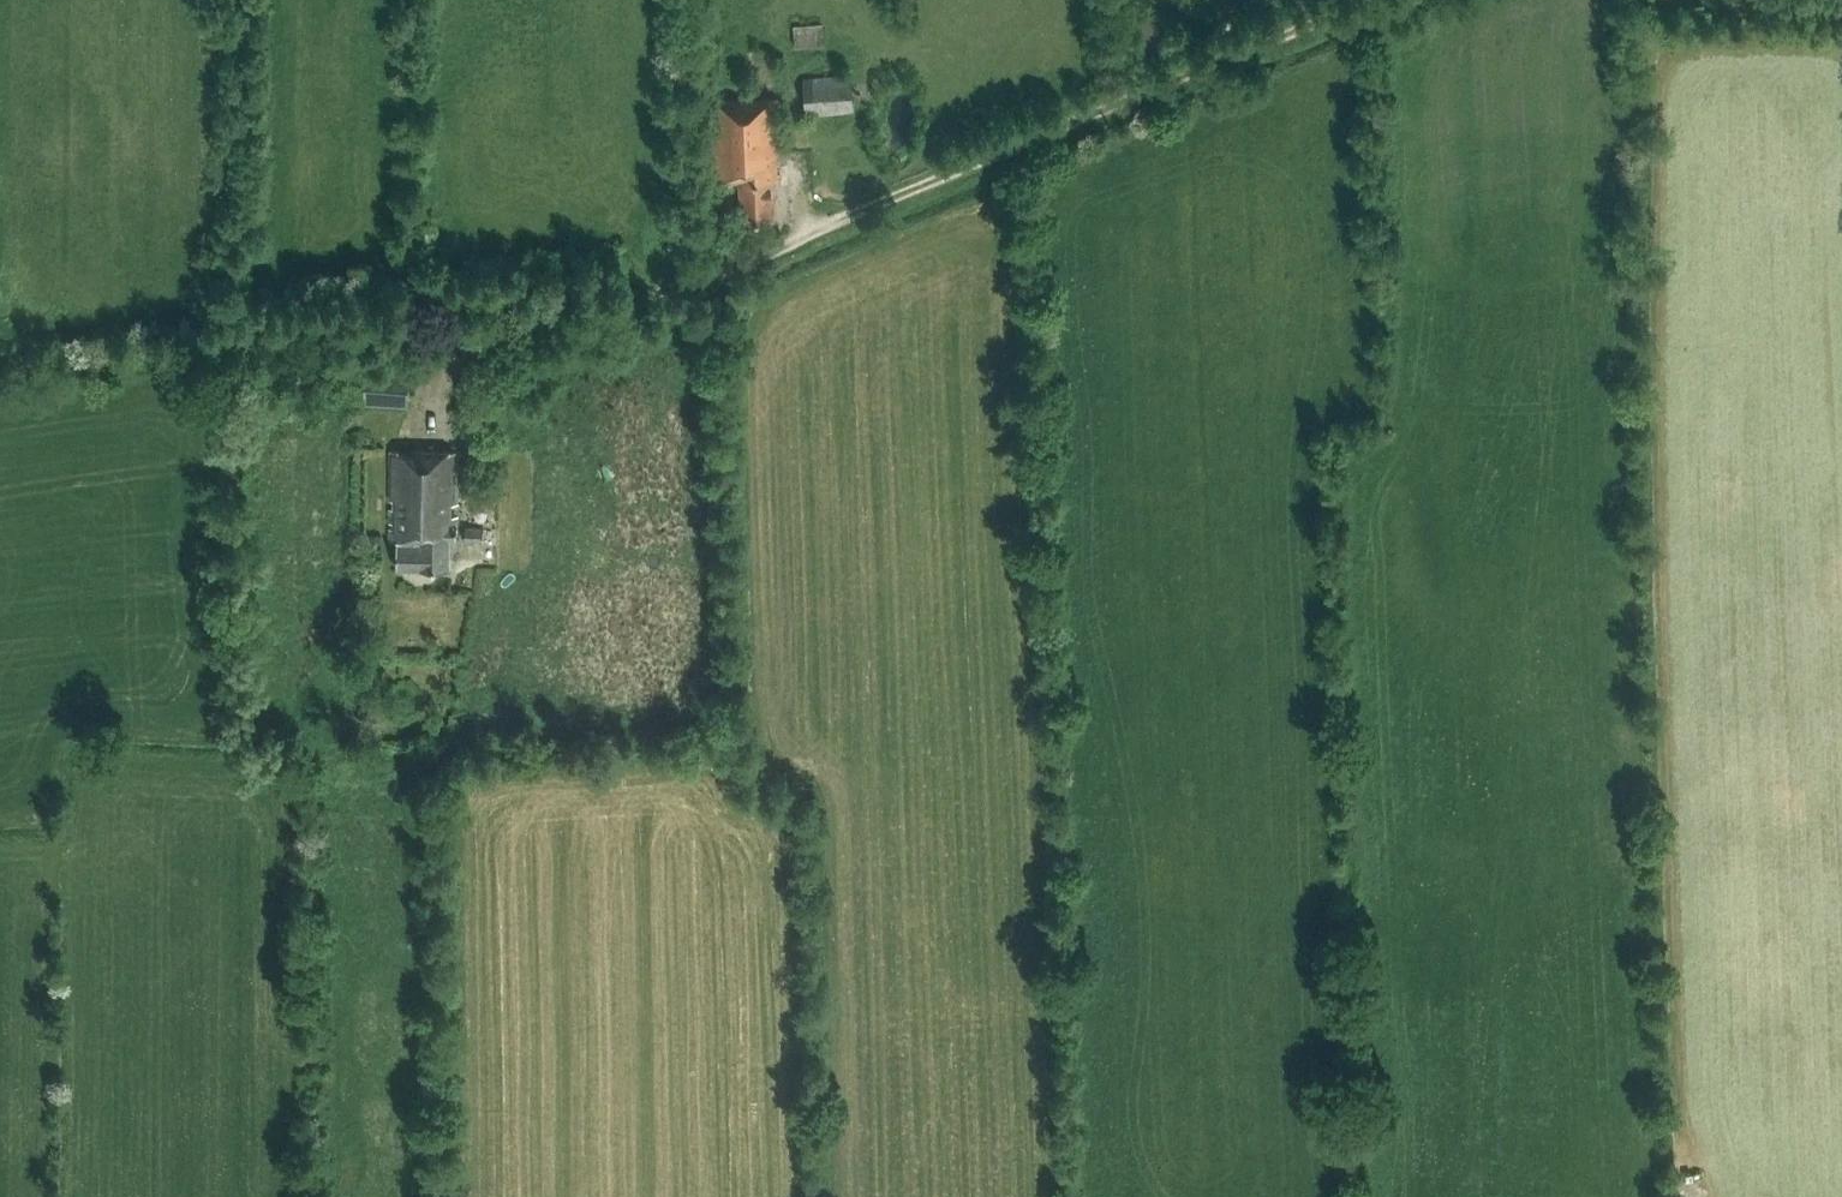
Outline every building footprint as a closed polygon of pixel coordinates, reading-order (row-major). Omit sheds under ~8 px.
[(823,44),(822,23),(793,25),(794,46),(823,44)] [(853,111),(850,74),(802,77),(805,114),(853,111)] [(773,178),(778,178),(780,178),(777,98),(712,101),(715,179),(740,177),(742,219),(775,217),(773,178)] [(363,405),(407,408),(410,363),(366,361),(363,405)] [(394,508),(390,508),(389,540),(398,540),(397,567),(449,568),(450,538),(458,538),(459,515),(453,515),(453,503),(459,503),(460,452),(392,450),(390,499),(394,499),(394,508)] [(482,541),(483,526),(465,525),(465,540),(482,541)]
